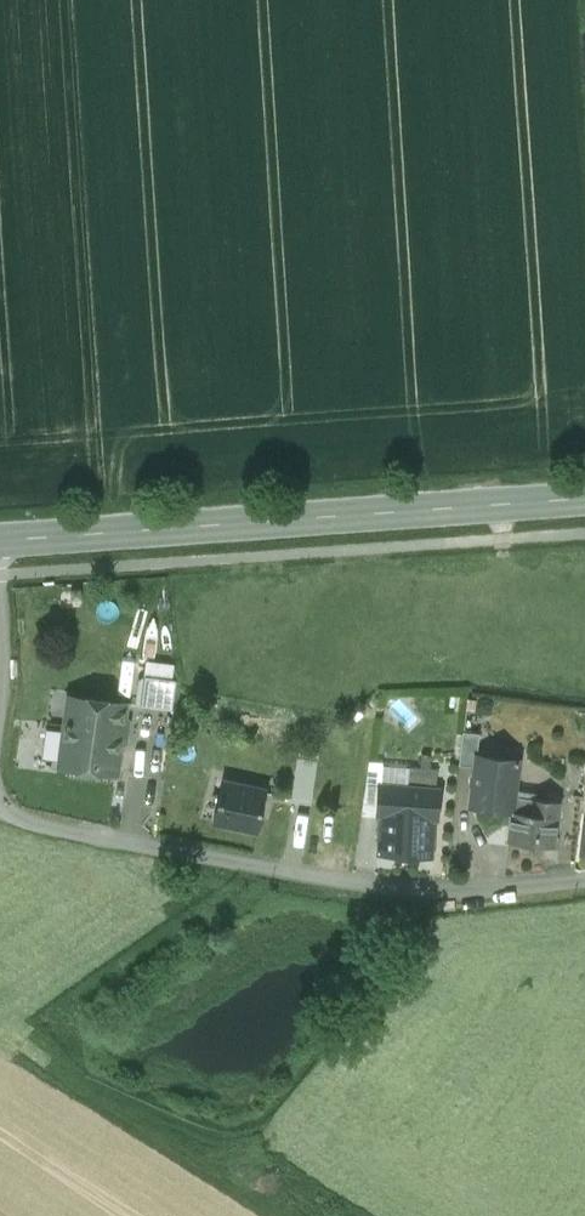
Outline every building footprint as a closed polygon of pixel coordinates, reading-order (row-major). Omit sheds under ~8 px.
[(141,706),(172,710),(176,681),(145,677),(141,706)] [(126,704),(70,697),(65,732),(121,739),(126,704)] [(121,739),(65,732),(60,767),(116,774),(121,739)] [(476,755),(477,755),(480,733),(463,732),(459,765),(474,767),(476,755)] [(516,790),(520,760),(477,755),(476,755),(474,767),(470,807),(513,812),(515,790),(516,790)] [(316,769),(297,766),(292,801),(311,804),(316,769)] [(266,792),(223,782),(214,822),(258,831),(266,792)] [(438,821),(440,789),(379,785),(377,817),(398,818),(396,857),(431,859),(434,820),(438,821)] [(536,792),(516,790),(515,790),(513,812),(509,841),(553,847),(559,802),(535,799),(536,792)]
